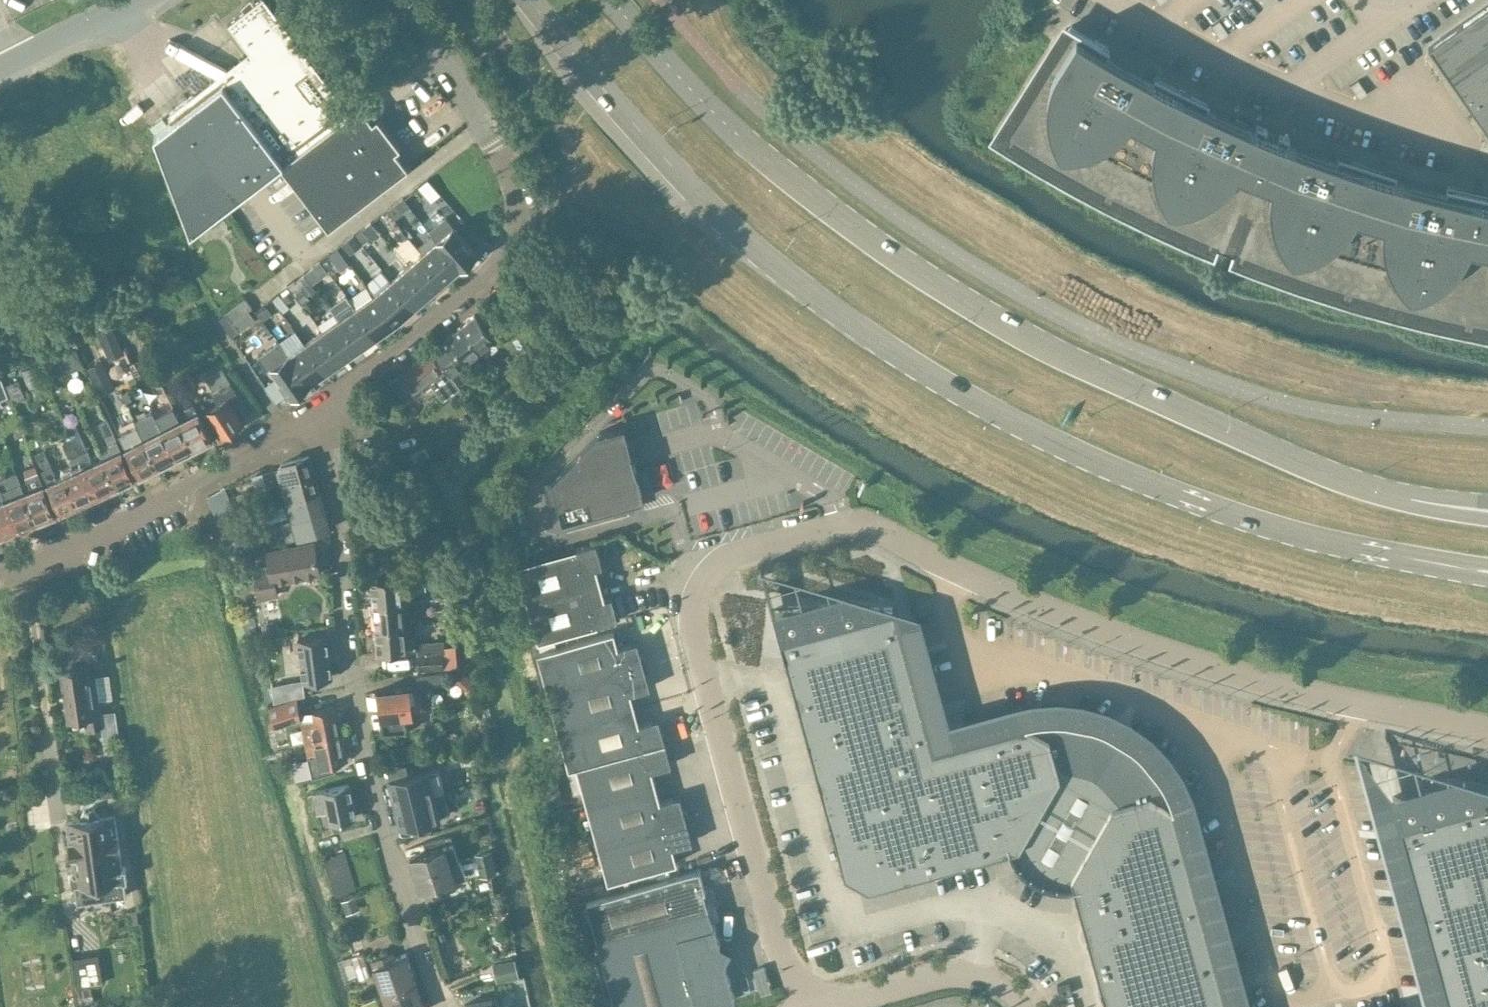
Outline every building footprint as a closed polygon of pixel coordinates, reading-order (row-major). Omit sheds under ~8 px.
[(350,111),(266,0),(258,0),(228,22),(254,57),(252,59),(243,56),(237,70),(229,67),(223,82),(215,78),(208,93),(201,98),(192,95),(170,112),(171,121),(154,134),(191,232),(280,164),(350,111)] [(1428,44),(1487,128),(1487,2),(1428,44)] [(1446,185),(1445,189),(1429,185),(1395,176),(1396,171),(1338,153),(1337,157),(1288,139),(1289,135),(1279,131),(1278,135),(1265,130),(1267,126),(1257,121),(1255,126),(1239,119),(1223,112),(1207,105),(1209,101),(1186,89),(1154,73),(1152,77),(1137,69),(1122,61),(1107,52),(1109,47),(1070,24),(1000,133),(1047,162),(1094,187),(1118,200),(1142,212),(1167,224),(1184,231),(1200,239),(1217,246),(1218,243),(1223,245),(1232,249),(1231,251),(1248,258),(1282,271),(1346,292),(1407,308),(1467,322),(1487,326),(1487,194),(1446,185)] [(304,196),(389,131),(377,116),(372,120),(360,103),(350,111),(280,164),(304,196)] [(328,228),(408,167),(395,150),(400,146),(389,131),(304,196),(328,228)] [(428,179),(418,187),(431,202),(440,194),(428,179)] [(402,197),(397,201),(405,211),(410,207),(402,197)] [(460,267),(476,253),(453,226),(437,240),(460,267)] [(362,229),(355,235),(362,244),(369,238),(362,229)] [(354,234),(342,243),(350,253),(362,244),(355,235),(354,234)] [(460,267),(437,240),(421,253),(445,280),(460,267)] [(429,294),(445,280),(421,253),(406,267),(429,294)] [(332,257),(322,264),(330,275),(330,274),(339,267),(332,257)] [(320,263),(306,273),(312,282),(326,272),(320,263)] [(414,307),(429,294),(406,267),(391,280),(414,307)] [(295,279),(287,285),(288,286),(297,298),(305,292),(307,296),(316,290),(304,274),(296,280),(295,279)] [(396,323),(414,307),(391,280),(374,295),(396,323)] [(290,290),(283,295),(288,302),(295,296),(290,290)] [(278,293),(272,298),(283,312),(289,308),(278,293)] [(376,337),(396,323),(374,295),(355,308),(376,337)] [(239,331),(250,323),(243,314),(252,308),(245,298),(225,312),(226,313),(239,331)] [(267,307),(258,314),(262,320),(272,314),(267,307)] [(359,348),(376,337),(355,308),(338,319),(359,348)] [(226,313),(219,318),(232,337),(239,331),(226,313)] [(475,314),(461,326),(479,348),(493,337),(475,314)] [(342,360),(359,348),(338,319),(322,331),(342,360)] [(129,320),(113,328),(121,343),(137,335),(129,320)] [(111,326),(97,333),(109,360),(124,353),(111,326)] [(461,326),(447,337),(465,360),(479,348),(461,326)] [(325,372),(342,360),(322,331),(305,343),(325,372)] [(53,336),(48,338),(57,358),(62,356),(53,336)] [(436,346),(433,348),(451,371),(461,384),(474,373),(464,360),(465,360),(447,337),(436,346)] [(309,383),(325,372),(305,343),(288,354),(309,383)] [(428,351),(390,381),(400,394),(408,387),(416,397),(432,384),(444,399),(459,387),(451,377),(449,378),(445,373),(440,367),(428,351)] [(291,395),(309,383),(288,354),(271,366),(291,395)] [(112,384),(106,372),(101,361),(87,368),(98,390),(112,384)] [(34,365),(21,370),(29,388),(42,383),(34,365)] [(250,413),(221,368),(205,378),(214,392),(212,393),(218,402),(206,410),(223,437),(242,424),(239,419),(250,413)] [(508,375),(501,380),(510,392),(517,386),(508,375)] [(0,378),(0,405),(2,404),(0,400),(8,397),(0,378)] [(25,398),(18,380),(5,385),(13,403),(25,398)] [(213,439),(194,402),(189,394),(181,398),(185,407),(184,407),(189,417),(181,421),(194,448),(195,448),(198,449),(206,445),(207,442),(213,439)] [(494,401),(487,407),(495,416),(501,410),(494,401)] [(162,407),(153,412),(157,420),(176,457),(180,455),(181,455),(184,456),(192,452),(192,449),(194,448),(181,421),(171,426),(162,407)] [(466,417),(454,427),(462,437),(474,427),(466,417)] [(98,424),(108,445),(116,441),(112,432),(107,420),(98,424)] [(157,420),(138,429),(143,440),(145,439),(158,466),(159,466),(162,467),(170,463),(171,460),(172,460),(176,457),(157,420)] [(116,486),(103,458),(93,463),(76,425),(68,428),(73,439),(80,453),(98,495),(102,493),(105,494),(113,490),(114,487),(116,486)] [(562,521),(624,504),(622,499),(640,494),(641,499),(644,499),(641,488),(647,487),(643,473),(637,475),(635,466),(629,442),(624,425),(599,432),(551,480),(550,481),(549,482),(548,483),(548,485),(547,486),(547,487),(547,488),(546,489),(546,491),(546,492),(546,493),(547,494),(549,504),(550,503),(549,503),(550,503),(557,501),(562,521)] [(158,466),(145,439),(143,440),(136,444),(131,434),(121,439),(140,476),(145,473),(148,474),(156,470),(157,467),(158,466)] [(73,439),(63,443),(70,458),(72,457),(80,453),(73,439)] [(117,441),(116,441),(108,445),(112,454),(103,458),(116,486),(117,486),(120,487),(128,484),(129,481),(134,478),(117,441)] [(79,503),(67,475),(58,479),(53,470),(44,450),(34,454),(60,512),(66,509),(69,510),(77,507),(78,504),(79,503)] [(98,495),(80,453),(72,457),(77,470),(71,473),(67,475),(79,503),(80,503),(83,504),(91,500),(92,497),(98,495)] [(282,484),(314,475),(309,456),(281,464),(277,468),(263,472),(268,488),(282,484)] [(55,514),(36,465),(27,469),(21,471),(29,491),(25,493),(36,521),(37,521),(40,522),(48,519),(49,516),(55,514)] [(0,479),(0,486),(2,491),(17,529),(22,527),(25,528),(33,525),(34,522),(36,521),(25,493),(17,473),(0,479)] [(287,502),(319,492),(314,475),(282,484),(287,502)] [(0,536),(3,537),(11,534),(12,531),(13,530),(17,529),(2,491),(0,491),(0,536)] [(292,519),(293,519),(325,510),(319,492),(287,502),(292,519)] [(239,520),(238,518),(228,494),(209,502),(221,528),(239,520)] [(292,519),(282,522),(288,541),(330,528),(325,510),(293,519),(292,519)] [(230,529),(225,531),(226,534),(229,540),(248,533),(244,523),(230,529)] [(315,542),(268,551),(270,567),(254,570),(260,599),(278,595),(275,581),(320,573),(315,542)] [(538,641),(591,626),(617,619),(610,596),(604,598),(596,567),(602,565),(595,542),(516,564),(538,641)] [(373,604),(401,602),(399,577),(371,580),(373,604)] [(375,628),(403,626),(401,602),(373,604),(375,628)] [(932,750),(894,607),(772,610),(845,875),(868,888),(1002,851),(1019,847),(1059,776),(1057,770),(1049,738),(1025,725),(932,750)] [(403,626),(375,628),(377,653),(405,651),(403,626)] [(547,690),(643,664),(637,641),(618,646),(614,631),(536,652),(547,690)] [(327,636),(298,639),(303,679),(332,675),(327,636)] [(419,670),(451,667),(450,653),(418,656),(419,670)] [(557,729),(635,708),(630,692),(650,687),(643,664),(547,690),(557,729)] [(89,676),(88,665),(62,669),(69,719),(87,716),(89,728),(102,726),(101,725),(116,722),(114,710),(100,713),(94,675),(89,676)] [(382,732),(405,729),(403,713),(411,712),(407,687),(376,691),(376,694),(375,696),(376,704),(378,706),(382,732)] [(273,725),(301,718),(296,699),(268,705),(273,725)] [(305,740),(338,732),(333,706),(312,710),(313,718),(301,721),(305,740)] [(568,768),(664,741),(658,718),(639,723),(635,708),(557,729),(568,768)] [(338,732),(305,740),(309,761),(321,759),(322,765),(344,761),(338,732)] [(586,804),(656,785),(652,769),(671,764),(664,741),(568,768),(568,769),(576,766),(586,804)] [(1111,806),(1112,806),(1110,799),(1090,778),(1062,769),(1057,770),(1059,776),(1019,847),(1002,851),(1013,872),(1038,887),(1067,890),(1074,887),(1071,877),(1111,806)] [(428,770),(388,780),(394,803),(434,793),(428,770)] [(355,816),(349,784),(313,791),(317,810),(327,809),(329,821),(355,816)] [(597,842),(686,818),(679,795),(660,800),(656,785),(586,804),(597,842)] [(434,793),(394,803),(400,826),(450,813),(444,790),(434,793)] [(1392,796),(1415,879),(1426,889),(1418,892),(1450,1006),(1487,1006),(1487,794),(1392,796)] [(1173,809),(1149,796),(1112,806),(1111,806),(1071,877),(1074,887),(1107,1006),(1227,1006),(1173,809)] [(104,816),(93,808),(85,809),(78,819),(66,821),(73,874),(70,875),(72,887),(75,887),(77,902),(125,895),(123,879),(127,879),(125,866),(121,867),(114,814),(104,816)] [(686,818),(597,842),(607,881),(677,862),(673,847),(692,841),(686,818)] [(415,874),(448,862),(442,846),(409,857),(415,874)] [(335,895),(355,889),(344,852),(324,858),(335,895)] [(448,862),(415,874),(421,891),(423,890),(426,900),(442,894),(439,885),(454,880),(448,862)] [(596,938),(708,907),(704,891),(705,890),(699,868),(586,899),(596,938)] [(596,938),(615,1006),(708,1006),(732,1000),(734,997),(725,961),(731,950),(720,943),(715,924),(713,924),(708,907),(596,938)] [(135,910),(128,911),(130,924),(137,923),(135,910)] [(359,979),(370,975),(362,952),(351,956),(359,979)] [(383,993),(415,982),(405,953),(389,959),(388,954),(371,960),(380,984),(383,993)] [(72,960),(79,1006),(88,1006),(87,1003),(93,1002),(91,985),(101,984),(96,956),(72,960)] [(514,960),(493,965),(497,982),(519,977),(514,960)] [(453,977),(461,973),(456,961),(448,965),(453,977)] [(1060,996),(1071,993),(1068,981),(1057,984),(1060,996)] [(383,993),(388,1006),(424,1006),(415,982),(383,993)] [(464,1004),(465,1006),(499,1006),(496,996),(464,1004)]
